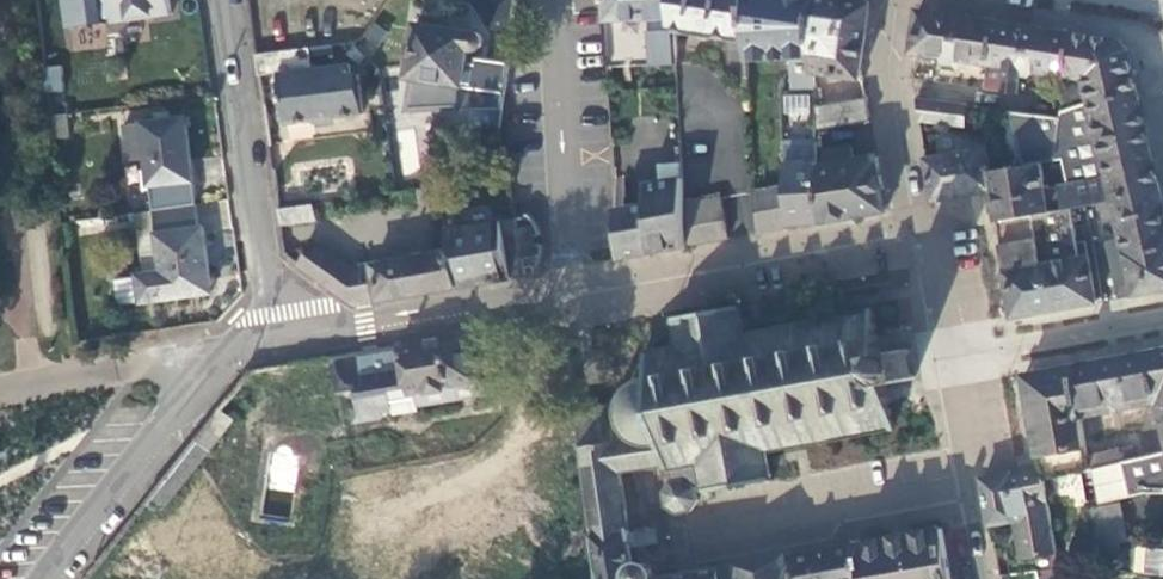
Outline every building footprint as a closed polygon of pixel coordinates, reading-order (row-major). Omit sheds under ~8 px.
[(109,19),(166,12),(165,0),(107,0),(109,19)] [(679,63),(677,29),(676,0),(607,0),(610,66),(679,63)] [(754,75),(754,57),(752,0),(676,0),(677,29),(733,38),(734,76),(754,75)] [(785,56),(783,0),(752,0),(754,57),(785,56)] [(817,56),(814,0),(783,0),(785,56),(796,56),(796,89),(818,88),(817,72),(817,56)] [(866,80),(869,54),(875,2),(857,0),(814,0),(817,56),(817,72),(866,80)] [(917,78),(989,89),(992,64),(998,21),(921,9),(918,64),(917,78)] [(419,21),(411,75),(465,82),(471,47),(475,47),(479,47),(483,45),(485,42),(485,39),(483,35),(479,32),(419,21)] [(1070,76),(1076,34),(1037,27),(998,21),(992,64),(1024,69),(1027,75),(1037,76),(1039,73),(1042,72),(1070,76)] [(1091,94),(1093,104),(1141,94),(1131,48),(1123,40),(1076,34),(1070,76),(1066,104),(1091,94)] [(279,71),(313,67),(310,47),(258,53),(261,74),(279,71)] [(62,60),(45,61),(48,99),(66,97),(62,60)] [(351,63),(313,67),(279,71),(283,100),(286,123),(366,112),(361,71),(352,72),(351,63)] [(1021,93),(1024,69),(992,64),(989,89),(1021,93)] [(1039,162),(1039,163),(1023,166),(1019,167),(994,172),(996,190),(999,206),(1002,223),(1073,209),(1116,200),(1162,191),(1162,190),(1152,141),(1141,94),(1093,104),(1065,111),(1064,116),(1058,158),(1064,186),(1044,190),(1039,162)] [(924,121),(969,125),(971,105),(920,98),(921,103),(924,121)] [(870,103),(819,107),(820,130),(874,126),(870,103)] [(70,129),(68,108),(49,109),(52,130),(70,129)] [(1039,162),(1058,158),(1064,116),(1013,110),(1023,166),(1039,163),(1039,162)] [(146,155),(152,210),(197,203),(194,180),(186,116),(123,121),(127,158),(146,155)] [(820,141),(787,142),(788,167),(821,162),(820,141)] [(1015,144),(990,148),(994,172),(1019,167),(1015,144)] [(432,147),(412,150),(418,185),(438,182),(432,147)] [(722,175),(697,147),(686,157),(710,184),(722,175)] [(990,148),(930,159),(937,200),(948,198),(978,193),(996,190),(994,172),(990,148)] [(824,153),(826,167),(855,164),(854,151),(824,153)] [(821,162),(788,167),(789,187),(790,227),(824,221),(821,167),(821,162)] [(826,167),(821,167),(824,221),(841,218),(889,210),(881,162),(855,164),(826,167)] [(647,184),(649,213),(687,205),(687,201),(686,188),(686,177),(647,184)] [(710,184),(686,188),(687,201),(712,197),(710,184)] [(789,187),(758,192),(759,233),(790,227),(789,187)] [(1121,297),(1162,289),(1162,191),(1116,200),(1124,236),(1108,239),(1121,297)] [(689,245),(729,238),(724,195),(712,197),(687,201),(687,205),(689,245)] [(314,215),(313,202),(280,207),(281,220),(314,215)] [(202,226),(198,203),(197,203),(152,210),(155,234),(156,234),(156,232),(202,226)] [(639,213),(620,216),(622,257),(689,245),(687,205),(649,213),(639,214),(639,213)] [(1080,243),(1073,209),(1002,223),(1017,315),(1055,308),(1100,301),(1088,241),(1080,243)] [(136,212),(139,236),(155,234),(152,210),(136,212)] [(538,245),(538,237),(544,232),(532,214),(518,217),(522,237),(528,267),(540,266),(546,245),(538,245)] [(518,217),(446,229),(450,250),(454,249),(461,286),(492,280),(514,276),(508,240),(522,237),(518,217)] [(206,260),(202,226),(156,232),(156,234),(161,269),(144,271),(137,272),(141,300),(210,291),(206,260)] [(155,234),(139,236),(144,271),(161,269),(156,234),(155,234)] [(508,240),(514,276),(529,273),(528,267),(522,237),(508,240)] [(316,243),(302,265),(341,293),(356,304),(461,286),(454,249),(450,250),(350,268),(316,243)] [(769,450),(896,426),(890,391),(919,385),(913,342),(882,347),(877,313),(749,335),(744,306),(676,318),(681,345),(677,346),(677,348),(648,353),(653,379),(646,382),(640,386),(635,390),(631,395),(628,400),(625,405),(624,410),(622,417),(622,423),(623,430),(626,438),(630,444),(636,451),(642,456),(648,458),(654,461),(662,462),(670,462),(673,481),(666,493),(668,506),(678,515),(689,513),(691,512),(696,501),(694,487),(705,485),(706,490),(773,478),(769,450)] [(478,355),(474,329),(332,355),(338,392),(357,389),(361,414),(393,409),(395,415),(420,411),(418,405),(416,391),(478,380),(489,379),(485,355),(478,355)] [(1162,413),(1162,349),(1155,351),(1111,359),(1076,365),(1084,415),(1161,401),(1162,413)] [(1047,477),(1082,471),(1091,470),(1089,456),(1084,415),(1076,365),(1049,371),(1028,375),(1039,431),(1046,469),(1047,477)] [(478,380),(416,391),(418,405),(481,394),(478,380)] [(581,413),(601,534),(631,528),(623,470),(670,462),(662,462),(654,461),(648,458),(642,456),(636,451),(630,444),(626,438),(623,430),(622,423),(622,417),(624,410),(625,405),(581,413)] [(1121,448),(1089,456),(1091,470),(1135,459),(1134,450),(1122,453),(1121,448)] [(1147,457),(1152,476),(1162,474),(1162,452),(1147,457)] [(1101,503),(1143,493),(1135,459),(1091,470),(1082,471),(1088,501),(1101,499),(1101,503)] [(1031,558),(1063,552),(1047,477),(1046,469),(1013,474),(985,478),(990,510),(993,524),(1021,519),(1031,558)] [(1079,474),(1057,479),(1063,504),(1085,499),(1079,474)] [(1120,503),(1089,509),(1098,554),(1120,550),(1119,543),(1127,541),(1120,503)] [(943,527),(920,533),(882,539),(860,543),(866,578),(952,578),(943,527)] [(631,528),(601,534),(607,567),(607,578),(657,578),(659,573),(657,568),(654,564),(650,561),(637,563),(634,546),(631,532),(631,528)] [(860,543),(839,546),(808,552),(796,554),(801,578),(866,578),(860,543)] [(1136,573),(1162,575),(1162,547),(1137,545),(1136,573)] [(796,554),(762,561),(724,568),(726,578),(801,578),(796,554)] [(724,568),(701,572),(658,578),(726,578),(724,568)]
